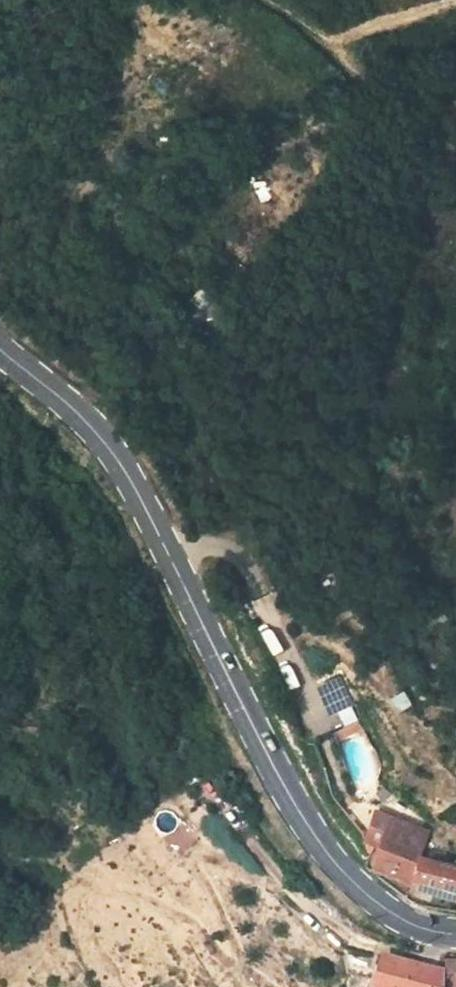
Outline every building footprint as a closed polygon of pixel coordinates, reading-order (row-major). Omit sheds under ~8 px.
[(171,294),(214,316),(222,300),(179,278),(171,294)] [(396,712),(411,704),(403,689),(388,697),(396,712)] [(409,878),(420,849),(425,833),(383,824),(368,865),(409,878)] [(420,849),(409,878),(455,894),(455,862),(420,849)] [(393,958),(381,956),(378,971),(389,972),(393,958)] [(441,966),(421,963),(393,958),(389,972),(378,971),(375,986),(438,986),(441,966)] [(438,986),(455,986),(455,962),(442,958),(441,966),(438,986)]
